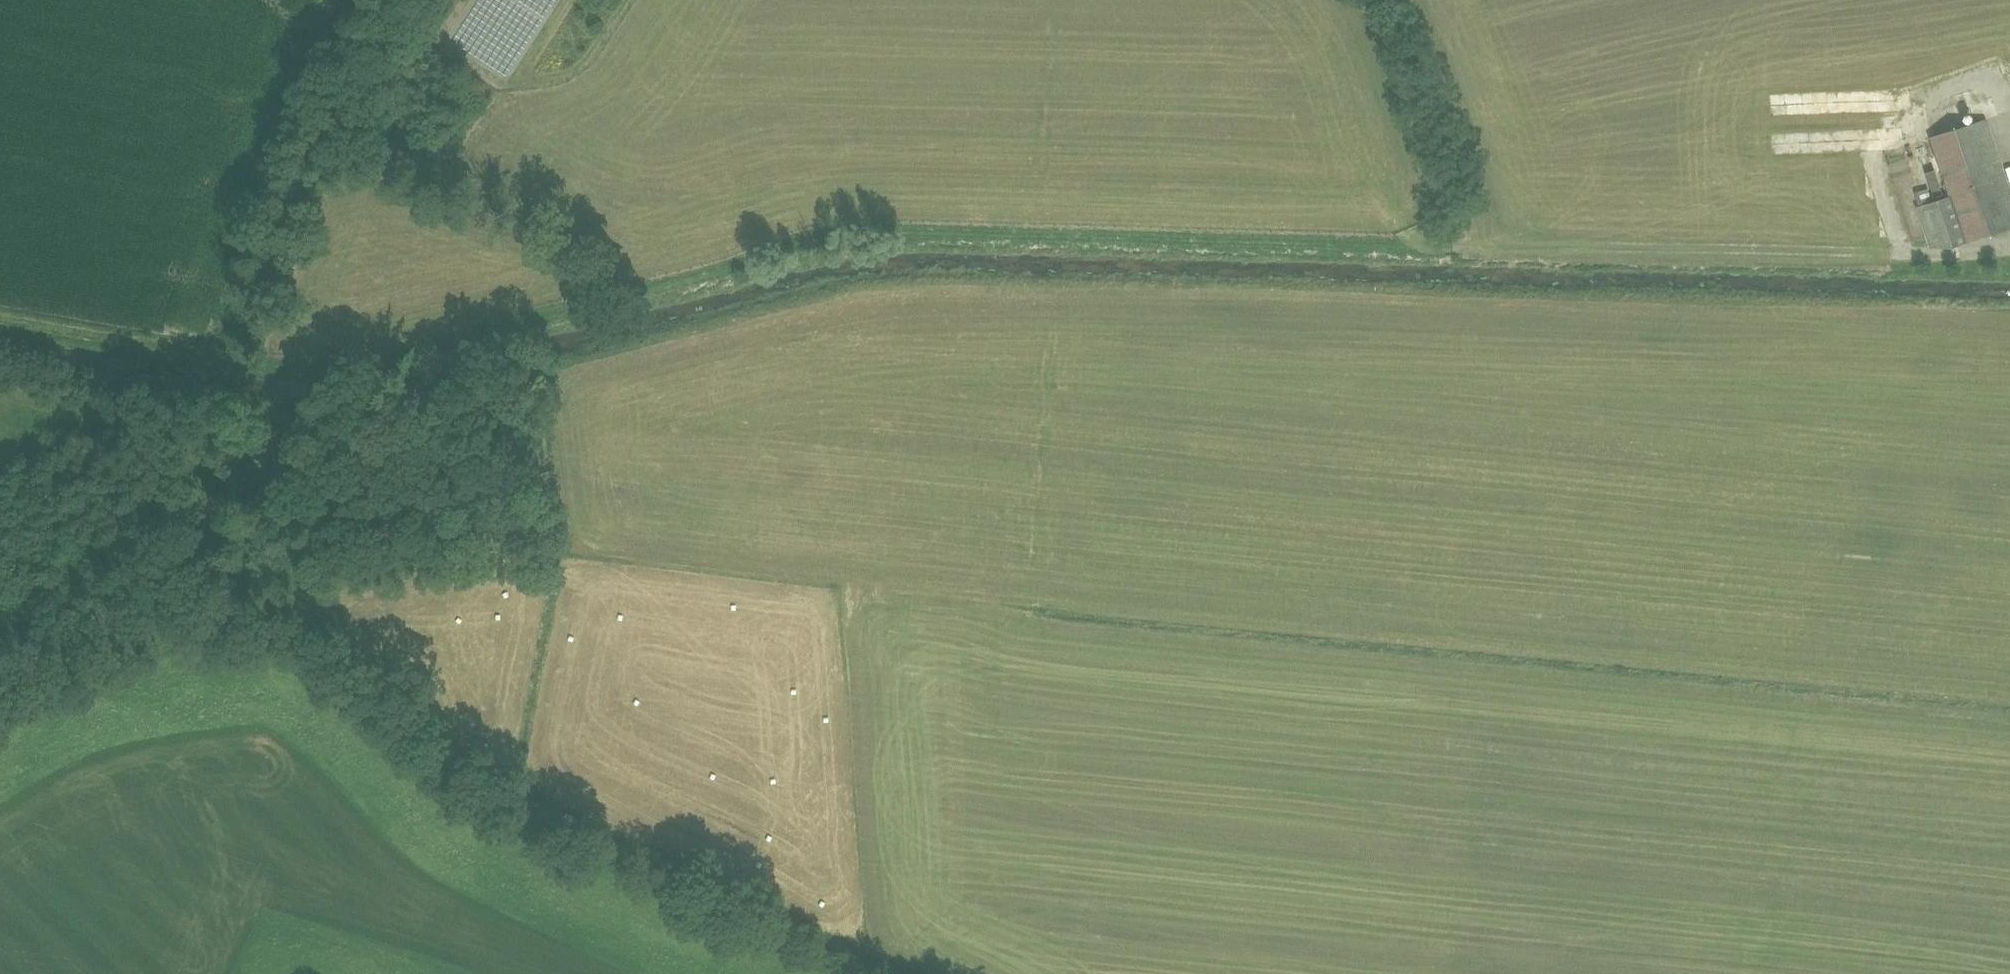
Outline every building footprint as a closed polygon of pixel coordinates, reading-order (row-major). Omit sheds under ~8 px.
[(1949,247),(2009,227),(2009,188),(1987,118),(1930,137),(1949,195),(1915,206),(1928,247),(1949,247)]
